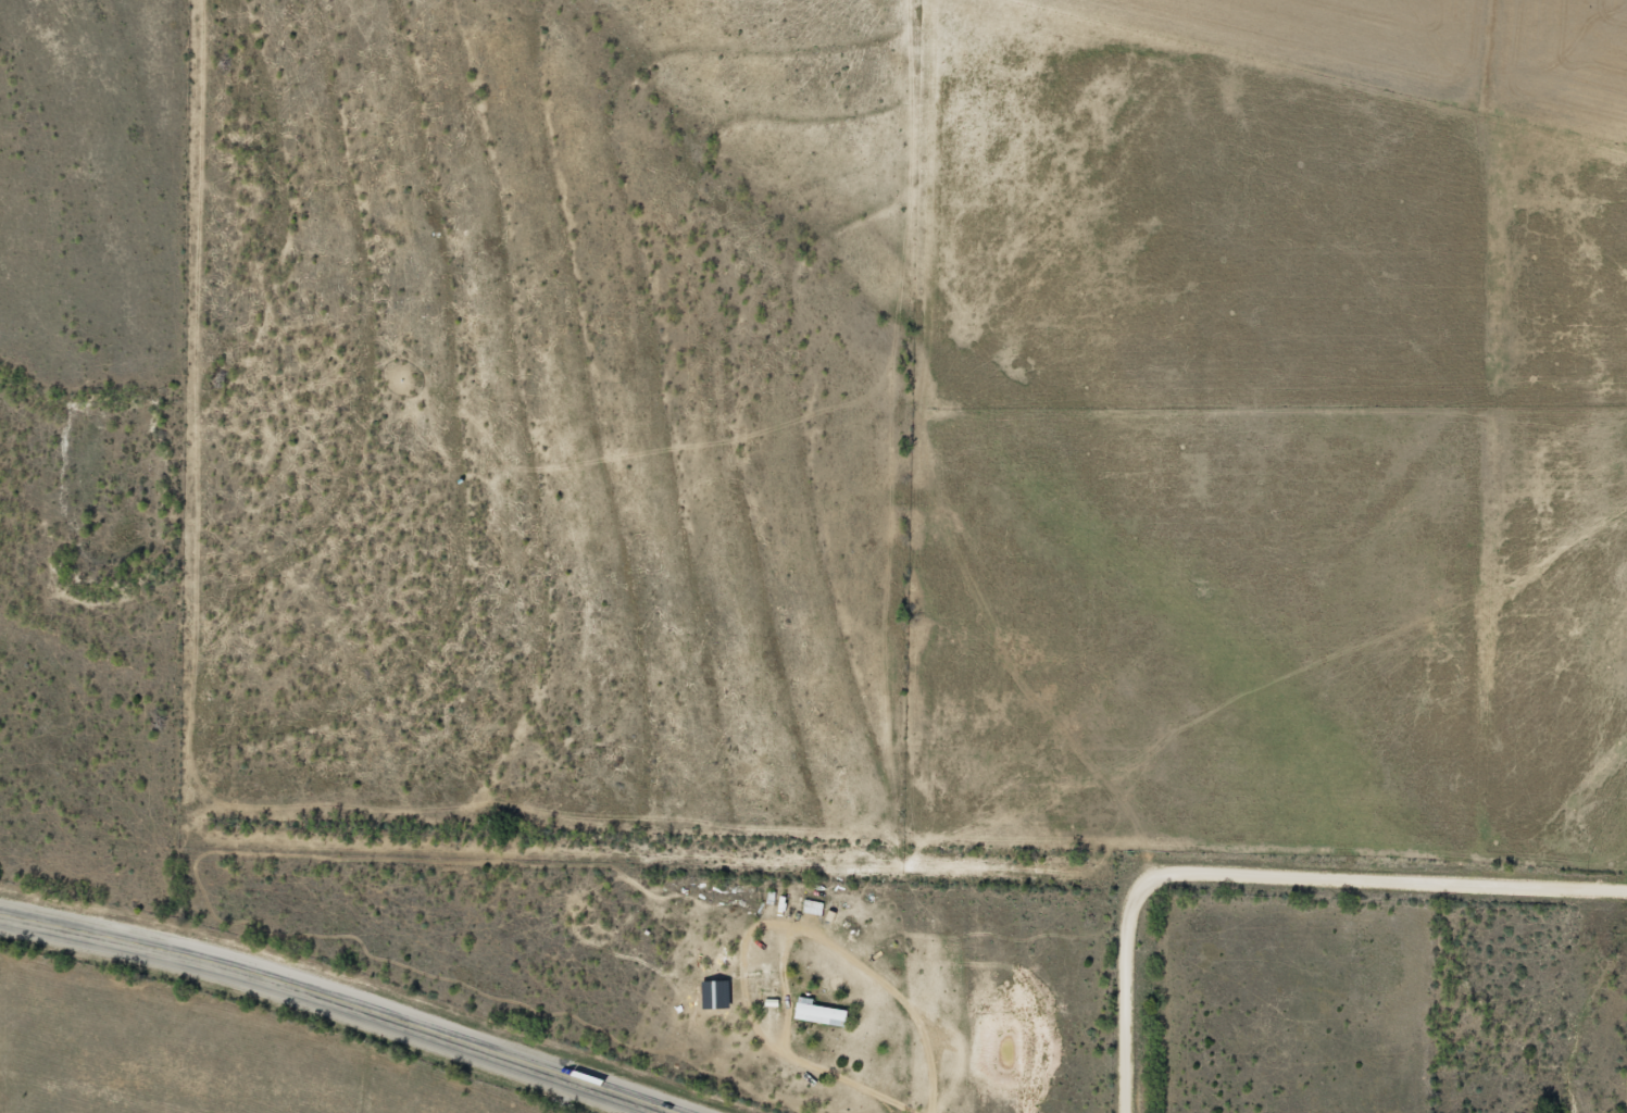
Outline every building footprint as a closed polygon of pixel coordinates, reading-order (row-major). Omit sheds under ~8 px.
[(848,1020),(850,1008),(799,1002),(797,1014),(848,1020)]
